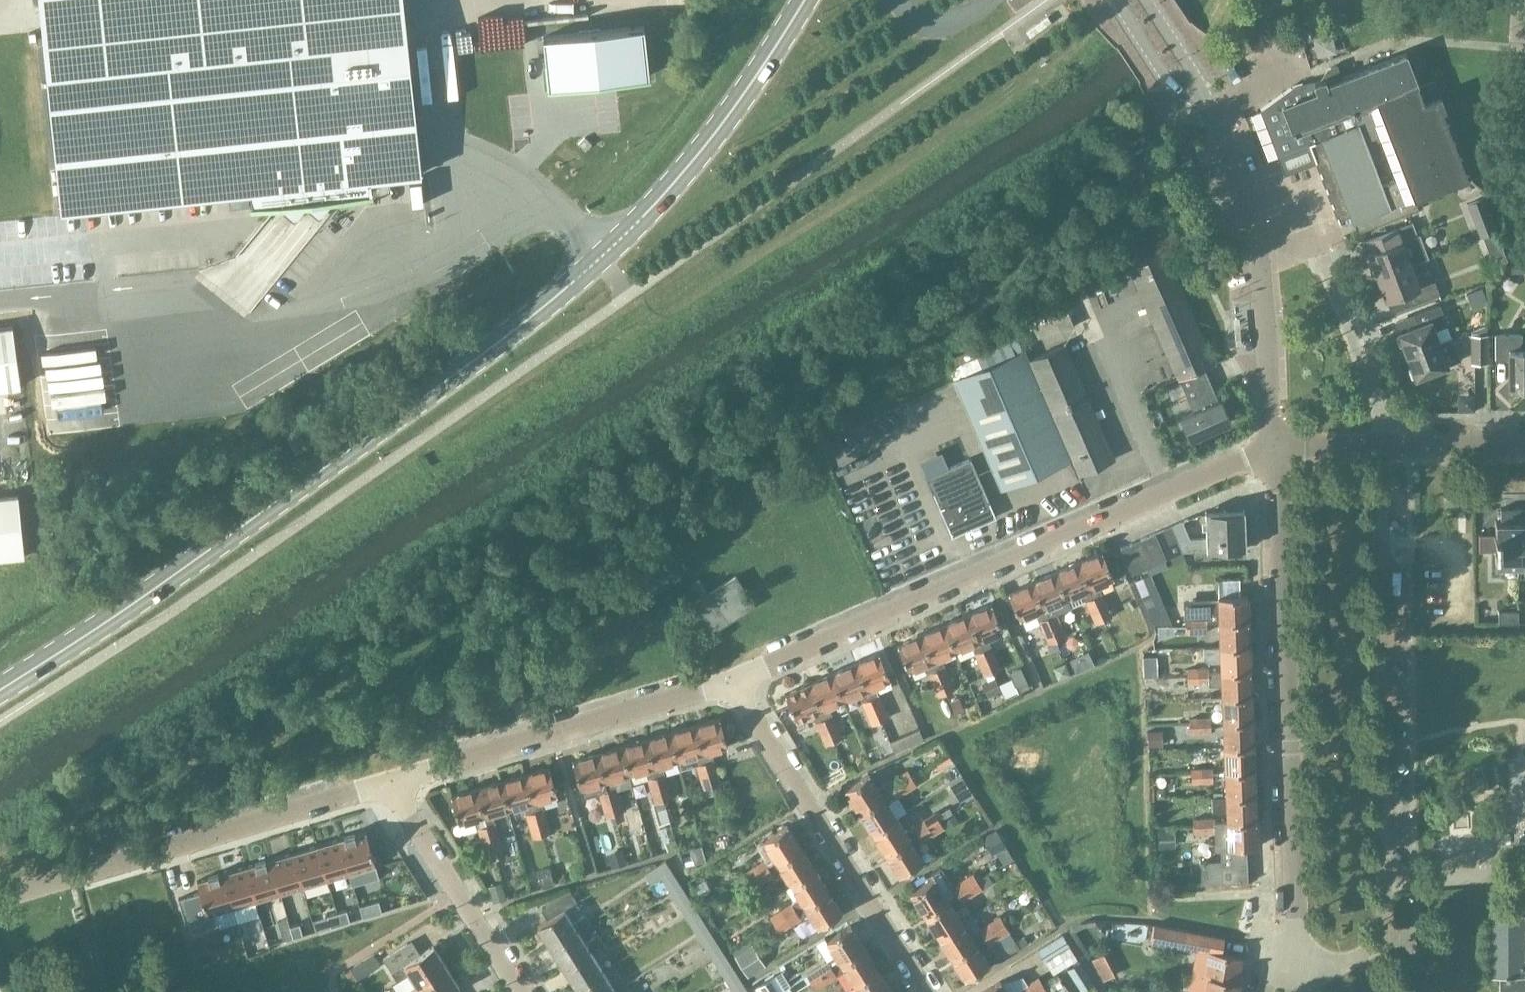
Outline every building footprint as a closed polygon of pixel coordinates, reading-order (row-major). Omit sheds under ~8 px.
[(417,134),(419,134),(418,131),(416,132),(403,0),(39,0),(61,209),(61,210),(250,191),(251,203),(250,203),(250,207),(253,206),(253,205),(342,195),(342,197),(345,196),(345,195),(371,192),(370,178),(421,173),(417,134)] [(519,11),(460,11),(460,46),(518,47),(519,11)] [(644,26),(543,37),(548,86),(649,76),(644,26)] [(1414,199),(1468,179),(1443,111),(1446,110),(1434,78),(1418,84),(1406,53),(1405,53),(1405,54),(1342,77),(1338,65),(1331,68),(1324,78),(1292,87),(1262,110),(1279,156),(1309,144),(1338,219),(1351,214),(1353,220),(1375,212),(1380,223),(1418,209),(1414,199)] [(312,230),(320,223),(309,212),(301,219),(312,230)] [(1412,221),(1386,231),(1363,239),(1368,253),(1377,276),(1411,263),(1411,264),(1426,258),(1421,245),(1412,221)] [(1177,274),(1166,251),(1166,249),(1129,265),(1178,377),(1180,377),(1204,366),(1214,362),(1176,274),(1177,274)] [(1411,263),(1377,276),(1385,299),(1408,291),(1413,304),(1439,294),(1430,270),(1415,275),(1411,264),(1411,263)] [(1100,285),(1105,301),(1117,298),(1111,281),(1100,285)] [(1387,299),(1390,313),(1403,310),(1400,297),(1387,299)] [(1406,354),(1439,342),(1434,329),(1447,324),(1439,303),(1413,313),(1417,324),(1398,332),(1406,354)] [(1488,362),(1488,334),(1486,334),(1486,325),(1472,330),(1472,334),(1471,334),(1471,362),(1488,362)] [(0,329),(0,390),(21,388),(13,327),(0,329)] [(1521,348),(1521,333),(1495,334),(1495,359),(1509,359),(1509,387),(1524,386),(1524,348),(1521,348)] [(1460,360),(1457,350),(1452,337),(1439,342),(1406,354),(1415,377),(1460,360)] [(1028,359),(1078,474),(1115,458),(1065,343),(1029,359),(1028,359)] [(1028,359),(1029,359),(1024,349),(955,379),(1002,488),(1070,458),(1077,474),(1078,474),(1028,359)] [(1218,399),(1213,388),(1204,366),(1180,377),(1189,399),(1191,399),(1196,409),(1180,416),(1190,439),(1231,421),(1221,398),(1218,399)] [(953,536),(996,516),(971,458),(927,477),(953,536)] [(1033,518),(1069,500),(1053,469),(1017,488),(1033,518)] [(18,496),(0,498),(0,559),(25,556),(18,496)] [(1500,508),(1500,520),(1495,520),(1495,532),(1494,532),(1477,533),(1478,550),(1494,549),(1495,549),(1495,562),(1524,562),(1524,507),(1500,508)] [(1207,549),(1246,548),(1244,508),(1205,510),(1206,538),(1207,549)] [(1207,549),(1206,538),(1189,538),(1182,520),(1155,532),(1166,558),(1169,556),(1173,564),(1185,559),(1182,551),(1207,550),(1207,549)] [(1166,558),(1155,532),(1154,532),(1120,547),(1131,573),(1166,558)] [(891,534),(892,560),(912,559),(911,533),(891,534)] [(1091,611),(1106,604),(1101,593),(1102,593),(1098,584),(1113,577),(1102,551),(1078,561),(1093,596),(1086,600),(1091,611)] [(1070,606),(1086,600),(1093,596),(1078,561),(1055,571),(1066,598),(1070,606)] [(1184,563),(1169,567),(1172,578),(1187,574),(1184,563)] [(1051,604),(1066,598),(1055,571),(1032,582),(1047,617),(1055,613),(1051,604)] [(684,608),(698,631),(702,638),(754,606),(736,576),(708,593),(699,578),(688,585),(697,600),(684,608)] [(1060,625),(1055,613),(1047,617),(1032,582),(1008,592),(1020,618),(1035,611),(1039,620),(1040,620),(1045,631),(1060,625)] [(1218,622),(1248,621),(1247,595),(1184,598),(1186,633),(1196,632),(1195,618),(1206,618),(1206,622),(1218,621),(1218,622)] [(980,664),(995,657),(990,646),(991,645),(987,637),(1003,630),(991,604),(967,614),(983,649),(975,652),(980,664)] [(1106,604),(1091,611),(1096,622),(1112,616),(1106,604)] [(971,644),(975,652),(983,649),(967,614),(944,624),(956,650),(971,644)] [(1207,632),(1206,622),(1206,618),(1195,618),(1196,632),(1207,632)] [(1219,647),(1249,645),(1248,621),(1218,622),(1219,647)] [(941,657),(956,650),(944,624),(921,634),(936,669),(944,666),(945,666),(941,657)] [(1060,625),(1045,631),(1050,643),(1065,636),(1060,625)] [(949,677),(944,666),(936,669),(921,634),(897,645),(909,671),(924,664),(928,673),(929,673),(934,684),(949,677)] [(1220,648),(1207,648),(1208,661),(1220,660),(1221,672),(1251,670),(1249,645),(1219,647),(1220,648)] [(868,713),(883,706),(878,695),(878,694),(875,686),(890,679),(879,652),(855,663),(870,698),(863,701),(868,713)] [(995,657),(980,664),(985,675),(1000,668),(995,657)] [(1146,661),(1147,677),(1160,677),(1160,660),(1146,661)] [(862,701),(863,701),(870,698),(855,663),(832,673),(843,699),(859,693),(862,701)] [(1187,684),(1198,683),(1197,667),(1187,668),(1187,684)] [(1208,683),(1208,671),(1208,667),(1197,667),(1198,683),(1208,683)] [(1010,673),(1021,693),(1029,689),(1019,669),(1010,673)] [(1222,697),(1252,695),(1251,670),(1221,672),(1208,672),(1209,685),(1221,684),(1222,697)] [(828,706),(843,699),(832,673),(809,683),(824,718),(832,715),(828,706)] [(993,700),(1017,689),(1010,675),(986,687),(993,700)] [(949,677),(934,684),(939,695),(954,689),(949,677)] [(837,726),(832,715),(824,718),(809,683),(785,693),(797,720),(812,713),(816,722),(816,721),(821,733),(837,726)] [(1223,722),(1253,720),(1252,695),(1222,697),(1223,722)] [(883,706),(868,713),(873,724),(888,718),(883,706)] [(1190,733),(1200,732),(1199,717),(1189,718),(1190,733)] [(1200,732),(1210,732),(1210,717),(1199,717),(1200,732)] [(701,776),(716,771),(713,760),(713,759),(711,750),(728,745),(720,718),(694,726),(705,762),(697,765),(701,776)] [(1224,747),(1254,745),(1253,720),(1223,722),(1224,747)] [(1161,726),(1162,744),(1185,744),(1185,725),(1161,726)] [(681,769),(697,765),(705,762),(694,726),(670,732),(678,759),(681,769)] [(837,726),(821,733),(827,744),(842,738),(837,726)] [(916,727),(890,740),(896,753),(923,740),(916,727)] [(662,764),(678,759),(670,732),(646,739),(657,776),(665,774),(662,764)] [(668,785),(665,774),(657,776),(646,739),(622,746),(629,773),(646,769),(652,790),(668,785)] [(1225,772),(1255,770),(1254,745),(1224,747),(1225,772)] [(613,778),(629,773),(622,746),(597,753),(608,791),(616,788),(613,778)] [(619,799),(616,788),(608,791),(597,753),(572,761),(583,797),(599,793),(600,793),(603,804),(619,799)] [(530,825),(546,821),(540,799),(557,794),(549,767),(524,774),(535,811),(527,814),(530,825)] [(1202,783),(1213,782),(1212,767),(1201,768),(1202,783)] [(1191,783),(1202,783),(1201,768),(1191,768),(1191,783)] [(897,777),(906,791),(917,784),(908,770),(897,777)] [(1226,796),(1256,795),(1255,770),(1225,772),(1226,796)] [(716,771),(701,776),(704,788),(720,784),(716,771)] [(524,804),(527,814),(535,811),(524,774),(500,781),(508,808),(524,804)] [(906,791),(897,777),(887,784),(886,783),(878,788),(869,774),(845,789),(859,811),(891,790),(896,797),(906,791)] [(492,813),(508,808),(500,781),(476,789),(486,826),(495,823),(492,813)] [(668,785),(652,790),(656,802),(672,797),(668,785)] [(498,835),(495,823),(486,826),(476,789),(451,796),(459,823),(475,818),(478,829),(478,827),(482,839),(498,835)] [(887,803),(896,797),(891,790),(859,811),(873,832),(896,817),(887,803)] [(1227,821),(1257,820),(1256,795),(1226,796),(1226,797),(1212,798),(1212,811),(1226,810),(1227,821)] [(619,799),(603,804),(607,816),(623,812),(619,799)] [(907,827),(923,817),(915,803),(899,812),(907,827)] [(924,820),(933,833),(944,827),(935,813),(924,820)] [(918,833),(914,826),(906,832),(896,817),(873,832),(886,854),(918,833)] [(1194,832),(1204,832),(1204,818),(1193,818),(1194,832)] [(1257,820),(1227,821),(1215,822),(1214,818),(1204,818),(1204,832),(1215,832),(1215,848),(1220,848),(1246,846),(1258,846),(1257,820)] [(923,840),(933,833),(924,820),(914,826),(918,833),(886,854),(900,875),(924,860),(915,846),(923,841),(923,840)] [(546,821),(530,825),(534,837),(550,833),(546,821)] [(769,868),(801,847),(787,825),(763,841),(772,855),(764,860),(764,861),(754,867),(763,882),(773,875),(769,868)] [(667,826),(658,829),(664,850),(673,847),(667,826)] [(365,831),(339,839),(350,873),(375,865),(365,831)] [(498,835),(482,839),(485,851),(501,847),(498,835)] [(339,839),(317,845),(327,879),(350,873),(339,839)] [(317,845),(292,852),(302,887),(327,879),(317,845)] [(1202,883),(1251,881),(1252,881),(1252,880),(1248,880),(1246,846),(1220,848),(1221,860),(1201,861),(1202,883)] [(791,884),(815,869),(801,847),(769,868),(773,875),(775,878),(783,873),(791,884)] [(292,852),(270,859),(280,893),(302,887),(292,852)] [(270,859),(245,866),(255,901),(280,893),(270,859)] [(654,867),(644,873),(651,884),(660,878),(671,871),(664,861),(654,868),(654,867)] [(245,866),(223,873),(233,907),(255,901),(245,866)] [(752,888),(763,882),(754,867),(743,874),(752,888)] [(796,910),(828,890),(815,869),(791,884),(799,898),(791,903),(796,910)] [(673,897),(684,891),(671,871),(660,878),(673,897)] [(200,892),(178,898),(185,921),(188,920),(192,932),(217,924),(214,913),(233,907),(223,873),(197,880),(200,892)] [(963,880),(972,894),(982,888),(973,874),(963,880)] [(972,894),(963,880),(952,887),(952,886),(943,892),(934,877),(911,893),(924,914),(957,894),(962,901),(972,894)] [(551,946),(591,921),(587,914),(574,922),(565,909),(578,901),(571,890),(542,909),(549,919),(538,926),(551,946)] [(781,910),(790,924),(801,918),(809,913),(818,927),(842,912),(828,890),(796,910),(791,903),(781,910)] [(673,897),(687,918),(697,911),(684,891),(673,897)] [(953,907),(962,901),(957,894),(924,914),(938,936),(962,921),(953,907)] [(378,900),(368,903),(372,914),(381,912),(378,900)] [(368,903),(359,906),(363,917),(372,914),(368,903)] [(346,910),(337,912),(340,924),(349,921),(346,910)] [(779,931),(790,924),(781,910),(770,917),(779,931)] [(700,938),(710,931),(697,911),(687,918),(700,938)] [(337,912),(328,915),(331,926),(340,924),(337,912)] [(1524,915),(1490,915),(1490,951),(1490,974),(1500,974),(1500,991),(1524,991),(1524,916),(1524,915)] [(1009,931),(1006,925),(1000,916),(990,923),(999,937),(1009,931)] [(604,943),(599,934),(606,930),(598,917),(591,921),(551,946),(564,967),(590,950),(591,951),(604,943)] [(962,921),(938,936),(952,957),(984,937),(979,930),(971,935),(962,921)] [(299,923),(290,926),(293,938),(302,935),(299,923)] [(980,949),(999,937),(990,923),(979,930),(984,937),(952,957),(965,979),(989,964),(980,949)] [(832,968),(865,947),(851,925),(826,941),(836,955),(828,961),(817,968),(826,982),(837,975),(832,968)] [(1151,941),(1184,947),(1187,931),(1154,925),(1151,941)] [(290,926),(280,929),(284,940),(293,938),(290,926)] [(713,958),(724,951),(710,931),(700,938),(713,958)] [(1062,934),(1039,949),(1046,961),(1070,946),(1062,934)] [(750,942),(735,952),(733,953),(748,976),(765,965),(750,942)] [(383,958),(404,991),(405,991),(446,966),(433,945),(416,956),(407,943),(383,958)] [(854,984),(878,969),(865,947),(832,968),(837,975),(845,970),(854,984)] [(603,971),(591,951),(590,950),(564,967),(576,987),(603,971)] [(1209,951),(1200,950),(1192,991),(1238,991),(1240,982),(1237,981),(1241,957),(1209,951)] [(1103,952),(1092,957),(1104,981),(1115,976),(1103,952)] [(350,984),(365,975),(357,961),(342,970),(350,984)] [(1004,971),(1008,981),(1027,972),(1022,963),(1004,971)] [(1066,969),(1081,991),(1092,985),(1078,963),(1066,969)] [(459,987),(446,966),(405,991),(451,991),(459,987)] [(815,988),(826,982),(817,968),(807,974),(815,988)] [(892,990),(878,969),(854,984),(859,991),(889,991),(892,990)] [(616,991),(603,971),(576,987),(579,991),(614,991),(616,991)] [(749,991),(737,971),(726,978),(735,991),(747,991),(749,991)] [(758,985),(762,991),(783,991),(773,976),(758,985)] [(1034,991),(1046,991),(1048,991),(1039,977),(1029,984),(1034,991)] [(1000,981),(982,991),(1007,991),(1000,981)]
